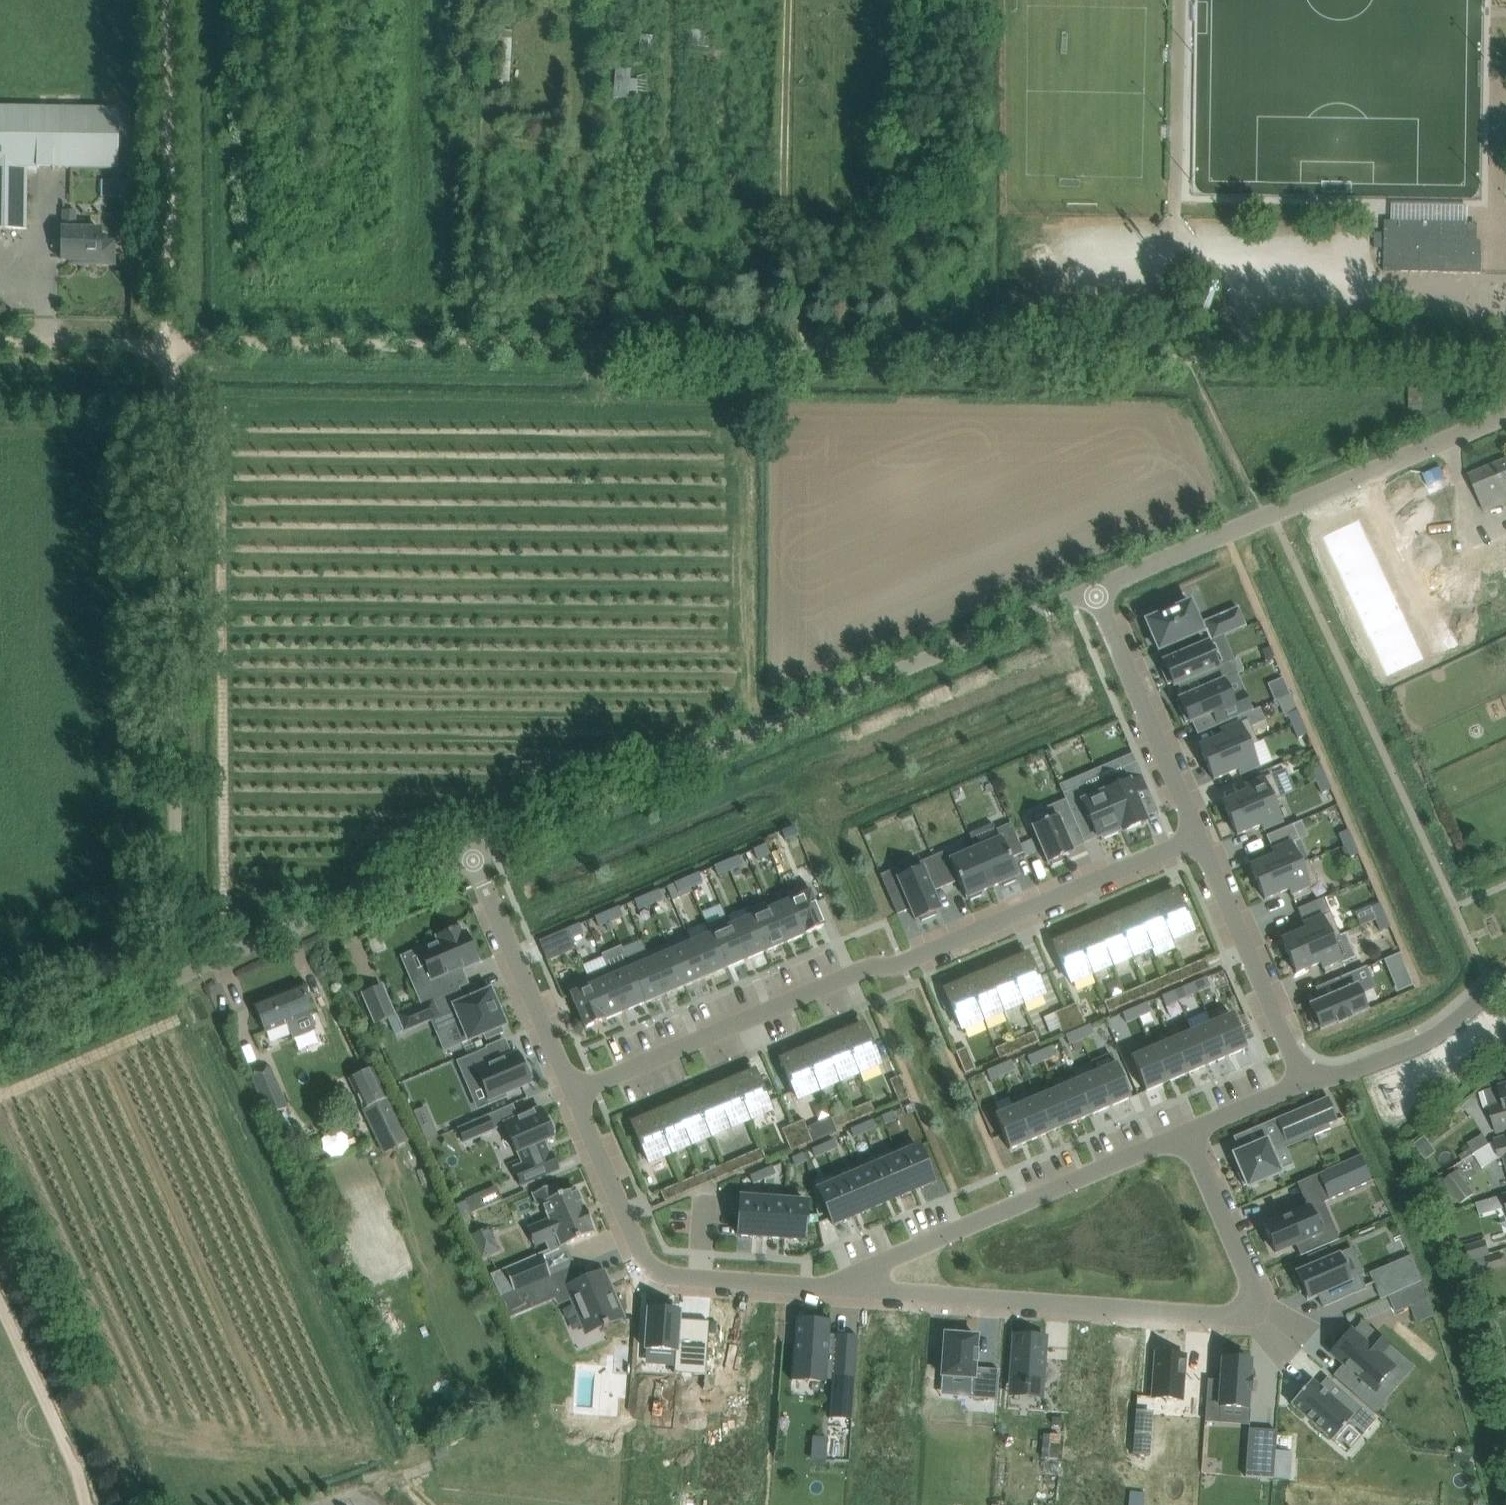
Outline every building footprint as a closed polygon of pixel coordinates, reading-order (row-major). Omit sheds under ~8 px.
[(483,70),(482,88),(493,88),(492,98),(502,99),(502,88),(502,82),(509,82),(512,40),(503,40),(504,23),(490,22),(488,70),(483,70)] [(709,46),(710,30),(691,29),(690,45),(709,46)] [(639,35),(637,54),(651,56),(653,36),(639,35)] [(628,100),(630,70),(616,69),(614,99),(628,100)] [(118,160),(118,149),(118,109),(0,107),(0,229),(26,229),(27,167),(117,169),(118,160)] [(76,221),(76,212),(63,212),(63,230),(62,230),(61,260),(100,261),(110,261),(111,240),(100,240),(100,231),(85,230),(85,222),(76,221)] [(1385,221),(1385,252),(1385,272),(1482,273),(1483,252),(1481,252),(1481,241),(1468,241),(1468,223),(1385,221)] [(1423,406),(1422,390),(1409,390),(1410,406),(1423,406)] [(1478,493),(1485,511),(1505,502),(1505,460),(1470,475),(1478,493)] [(1445,464),(1430,470),(1436,484),(1451,478),(1445,464)] [(1386,516),(1377,520),(1384,535),(1393,531),(1386,516)] [(1359,519),(1323,536),(1333,559),(1370,542),(1359,519)] [(1393,531),(1384,535),(1389,547),(1399,543),(1393,531)] [(1466,548),(1482,596),(1505,588),(1505,535),(1466,548)] [(1370,542),(1333,559),(1342,576),(1378,559),(1370,542)] [(1403,553),(1394,557),(1401,572),(1410,568),(1403,553)] [(1378,559),(1342,576),(1351,596),(1387,579),(1378,559)] [(1410,568),(1401,572),(1408,586),(1417,582),(1410,568)] [(1387,579),(1351,596),(1360,615),(1396,598),(1387,579)] [(1422,592),(1413,596),(1419,611),(1429,607),(1422,592)] [(1396,598),(1360,615),(1369,635),(1405,618),(1396,598)] [(1204,623),(1200,625),(1190,602),(1146,621),(1151,632),(1150,632),(1153,640),(1154,639),(1158,650),(1207,630),(1204,623)] [(1429,607),(1419,611),(1425,623),(1434,619),(1429,607)] [(1212,641),(1247,626),(1239,608),(1238,608),(1226,614),(1204,623),(1207,630),(1212,641)] [(1405,618),(1369,635),(1377,652),(1413,635),(1405,618)] [(1439,629),(1430,633),(1438,651),(1447,647),(1439,629)] [(1413,635),(1377,652),(1388,675),(1424,658),(1413,635)] [(1223,680),(1243,671),(1238,658),(1217,667),(1208,643),(1164,662),(1165,666),(1161,668),(1168,684),(1172,682),(1174,686),(1197,677),(1202,689),(1223,680)] [(1270,646),(1262,650),(1266,661),(1275,657),(1270,646)] [(1230,697),(1223,680),(1202,689),(1179,699),(1182,705),(1179,706),(1186,722),(1189,721),(1190,723),(1212,713),(1217,726),(1252,711),(1243,691),(1230,697)] [(1302,722),(1297,711),(1288,715),(1293,726),(1302,722)] [(1257,741),(1248,719),(1221,730),(1224,736),(1199,746),(1207,763),(1257,741)] [(1307,734),(1302,722),(1293,726),(1298,738),(1307,734)] [(1258,768),(1249,746),(1258,743),(1257,741),(1207,763),(1214,780),(1238,769),(1240,775),(1258,768)] [(1126,776),(1103,786),(1122,831),(1123,832),(1147,821),(1136,796),(1149,790),(1133,754),(1119,760),(1126,776)] [(1326,777),(1321,766),(1312,770),(1317,781),(1326,777)] [(1281,797),(1271,775),(1245,786),(1247,791),(1223,801),(1230,818),(1281,797)] [(1331,789),(1326,777),(1317,781),(1322,793),(1331,789)] [(1122,831),(1103,786),(1081,795),(1077,787),(1063,793),(1075,821),(1088,816),(1098,838),(1101,837),(1102,840),(1122,831)] [(1281,823),(1272,801),(1281,798),(1281,797),(1230,818),(1237,835),(1261,825),(1264,830),(1281,823)] [(1073,853),(1063,830),(1076,824),(1075,821),(1071,812),(1066,799),(1046,808),(1050,819),(1032,827),(1048,864),(1051,862),(1053,865),(1065,860),(1063,857),(1073,853)] [(999,839),(975,849),(993,887),(1003,883),(1004,886),(1016,881),(1014,878),(1018,876),(1010,859),(1023,853),(1011,824),(995,830),(999,839)] [(798,835),(794,826),(782,831),(786,840),(798,835)] [(1353,842),(1348,830),(1339,834),(1344,846),(1353,842)] [(1036,850),(1031,839),(1019,844),(1023,853),(1024,856),(1036,850)] [(1358,854),(1353,842),(1344,846),(1349,858),(1358,854)] [(1299,864),(1290,843),(1272,850),(1275,856),(1250,866),(1258,883),(1308,861),(1308,860),(1299,864)] [(770,854),(766,845),(753,850),(757,859),(770,854)] [(993,887),(975,849),(952,859),(948,850),(933,857),(945,886),(959,881),(966,898),(969,897),(971,900),(982,895),(981,892),(993,887)] [(738,857),(726,862),(730,871),(742,866),(738,857)] [(933,892),(945,886),(933,857),(919,863),(921,868),(900,878),(896,869),(881,875),(897,915),(911,909),(915,920),(921,918),(922,921),(936,915),(935,912),(940,909),(933,892)] [(1318,883),(1308,861),(1258,883),(1265,899),(1289,889),(1294,900),(1311,893),(1309,887),(1318,883)] [(726,862),(714,867),(718,876),(730,871),(726,862)] [(698,874),(686,879),(690,888),(702,883),(698,874)] [(686,879),(674,884),(678,893),(690,888),(686,879)] [(825,926),(807,883),(786,892),(804,935),(825,926)] [(663,899),(659,890),(647,896),(651,905),(663,899)] [(1176,891),(1155,900),(1172,939),(1192,930),(1176,891)] [(804,935),(786,892),(785,892),(789,901),(771,909),(767,900),(766,900),(784,943),(804,935)] [(651,905),(647,896),(635,901),(639,910),(651,905)] [(1340,935),(1324,898),(1297,909),(1306,929),(1282,940),(1289,956),(1340,935)] [(784,943),(766,900),(746,909),(765,952),(784,943)] [(1155,900),(1135,909),(1152,947),(1172,939),(1155,900)] [(1385,915),(1380,904),(1370,907),(1376,919),(1385,915)] [(623,916),(619,907),(607,912),(611,921),(623,916)] [(722,908),(703,917),(706,926),(725,969),(745,960),(726,917),(722,908)] [(765,952),(746,909),(745,909),(749,918),(731,926),(727,917),(726,917),(745,960),(765,952)] [(1135,909),(1115,917),(1132,956),(1152,947),(1135,909)] [(611,921),(607,912),(595,917),(599,927),(611,921)] [(1390,927),(1385,915),(1376,919),(1381,931),(1390,927)] [(1115,917),(1095,926),(1112,964),(1132,956),(1115,917)] [(579,924),(567,929),(571,938),(583,934),(579,924)] [(725,969),(706,926),(710,935),(691,943),(688,934),(687,934),(705,977),(725,969)] [(1095,926),(1075,935),(1091,973),(1112,964),(1095,926)] [(416,990),(415,991),(421,1005),(423,1004),(433,999),(447,993),(440,976),(448,973),(448,974),(478,962),(466,932),(462,934),(459,927),(437,937),(438,940),(418,949),(419,950),(427,970),(420,973),(425,986),(416,990)] [(567,929),(539,941),(546,958),(575,946),(571,938),(567,929)] [(705,977),(687,934),(667,943),(685,986),(705,977)] [(1091,973),(1075,935),(1054,943),(1071,982),(1091,973)] [(1343,966),(1331,939),(1340,936),(1340,935),(1289,956),(1296,973),(1320,963),(1325,974),(1343,966)] [(685,986),(667,943),(647,951),(665,994),(685,986)] [(665,994),(647,951),(627,960),(645,1003),(665,994)] [(1395,955),(1387,959),(1390,966),(1404,960),(1401,953),(1395,955)] [(1028,955),(1007,964),(1023,1002),(1044,993),(1028,955)] [(602,956),(582,965),(587,977),(606,1020),(626,1011),(607,968),(602,956)] [(1189,978),(1210,969),(1206,958),(1184,967),(1189,978)] [(645,1003),(627,960),(607,968),(626,1011),(645,1003)] [(1007,964),(986,972),(1003,1011),(1023,1002),(1007,964)] [(1312,1010),(1309,1011),(1316,1028),(1319,1027),(1321,1030),(1367,1010),(1359,994),(1374,987),(1365,967),(1334,980),(1340,993),(1310,1006),(1312,1010)] [(986,972),(966,981),(983,1019),(1003,1011),(986,972)] [(1171,972),(1164,976),(1168,986),(1176,983),(1171,972)] [(1164,976),(1156,979),(1161,990),(1168,986),(1164,976)] [(606,1020),(587,977),(567,985),(585,1028),(606,1020)] [(1210,986),(1206,977),(1194,982),(1198,991),(1210,986)] [(983,1019),(966,981),(945,990),(962,1028),(983,1019)] [(1198,991),(1194,982),(1182,988),(1186,997),(1198,991)] [(301,985),(253,1004),(261,1023),(265,1034),(287,1025),(293,1040),(316,1031),(310,1015),(313,1014),(309,1003),(301,985)] [(382,987),(363,995),(376,1024),(394,1016),(382,987)] [(1131,989),(1123,992),(1128,1003),(1136,1000),(1131,989)] [(505,1025),(490,990),(454,1006),(461,1023),(455,1025),(463,1043),(483,1035),(486,1041),(504,1033),(501,1027),(505,1025)] [(1162,996),(1166,1005),(1178,1000),(1174,991),(1162,996)] [(1123,992),(1116,996),(1121,1007),(1128,1003),(1123,992)] [(394,1016),(388,1019),(394,1034),(403,1030),(404,1032),(441,1017),(433,999),(423,1004),(394,1016)] [(1075,1029),(1086,1025),(1077,1003),(1066,1007),(1075,1029)] [(1150,1012),(1147,1003),(1135,1008),(1139,1017),(1150,1012)] [(1054,1012),(1043,1017),(1049,1032),(1061,1027),(1063,1032),(1064,1034),(1075,1029),(1066,1007),(1054,1012)] [(1139,1017),(1135,1008),(1123,1013),(1127,1022),(1139,1017)] [(1246,1048),(1232,1014),(1211,1023),(1226,1057),(1246,1048)] [(1226,1057),(1211,1023),(1191,1032),(1206,1066),(1226,1057)] [(863,1025),(842,1034),(859,1072),(880,1063),(863,1025)] [(1081,1039),(1093,1034),(1090,1025),(1077,1030),(1081,1039)] [(1077,1030),(1066,1035),(1067,1040),(1069,1044),(1081,1039),(1077,1030)] [(1035,1031),(1015,1039),(1020,1050),(1040,1041),(1035,1031)] [(1206,1066),(1191,1032),(1171,1040),(1186,1074),(1206,1066)] [(842,1034),(822,1042),(838,1081),(859,1072),(842,1034)] [(1015,1039),(1007,1042),(1012,1053),(1019,1050),(1015,1039)] [(1186,1074),(1171,1040),(1152,1049),(1166,1083),(1186,1074)] [(822,1042),(802,1051),(818,1090),(838,1081),(822,1042)] [(967,1046),(955,1052),(965,1074),(976,1068),(967,1046)] [(1056,1056),(1052,1046),(1040,1052),(1044,1061),(1056,1056)] [(487,1049),(458,1062),(470,1091),(483,1086),(489,1100),(491,1099),(492,1103),(506,1097),(505,1093),(530,1083),(528,1079),(531,1078),(526,1064),(522,1066),(517,1053),(493,1063),(487,1049)] [(1131,1057),(1145,1091),(1166,1083),(1152,1049),(1131,1057)] [(818,1090),(802,1051),(781,1060),(797,1099),(818,1090)] [(1044,1061),(1040,1052),(1028,1057),(1032,1066),(1044,1061)] [(1015,1070),(1011,1061),(999,1066),(1003,1075),(1015,1070)] [(1131,1098),(1116,1064),(1095,1073),(1110,1107),(1131,1098)] [(1003,1075),(999,1066),(987,1071),(991,1080),(1003,1075)] [(393,1113),(394,1112),(373,1068),(349,1079),(364,1110),(362,1111),(369,1125),(371,1124),(374,1130),(385,1152),(395,1147),(406,1142),(393,1113)] [(270,1071),(251,1078),(267,1121),(286,1114),(270,1071)] [(754,1071),(733,1080),(750,1119),(771,1110),(754,1071)] [(1110,1107),(1095,1073),(1075,1081),(1090,1115),(1110,1107)] [(900,1075),(889,1080),(899,1102),(910,1097),(900,1075)] [(733,1080),(713,1089),(730,1127),(750,1119),(733,1080)] [(1090,1115),(1075,1081),(1056,1090),(1070,1124),(1090,1115)] [(1497,1133),(1505,1130),(1505,1084),(1499,1086),(1485,1091),(1490,1108),(1497,1133)] [(713,1089),(693,1097),(710,1136),(730,1127),(713,1089)] [(1070,1124),(1056,1090),(1036,1098),(1050,1132),(1070,1124)] [(693,1097),(673,1106),(690,1145),(710,1136),(693,1097)] [(1233,1154),(1240,1170),(1237,1172),(1244,1186),(1247,1185),(1248,1187),(1281,1173),(1270,1149),(1338,1120),(1328,1097),(1276,1119),(1255,1128),(1261,1142),(1233,1154)] [(1050,1132),(1036,1098),(1016,1106),(1030,1141),(1050,1132)] [(673,1106),(653,1115),(669,1153),(690,1145),(673,1106)] [(859,1106),(851,1109),(855,1120),(863,1117),(859,1106)] [(995,1115),(1010,1149),(1030,1141),(1016,1106),(995,1115)] [(540,1108),(504,1124),(516,1153),(518,1152),(523,1164),(514,1168),(521,1186),(558,1170),(551,1153),(549,1153),(544,1141),(553,1137),(551,1134),(555,1132),(549,1117),(545,1119),(540,1108)] [(851,1109),(844,1112),(848,1123),(855,1120),(851,1109)] [(882,1116),(885,1124),(896,1119),(893,1112),(882,1116)] [(487,1115),(458,1128),(464,1143),(493,1130),(487,1115)] [(669,1153),(653,1115),(632,1123),(649,1162),(669,1153)] [(837,1131),(836,1129),(831,1117),(807,1127),(813,1142),(837,1131)] [(802,1146),(813,1142),(807,1127),(804,1119),(792,1124),(802,1146)] [(876,1128),(873,1120),(862,1125),(865,1132),(876,1128)] [(791,1151),(802,1146),(792,1124),(782,1129),(791,1151)] [(865,1132),(862,1125),(851,1129),(852,1133),(854,1137),(865,1132)] [(440,1136),(436,1127),(425,1131),(423,1132),(427,1142),(430,1141),(440,1136)] [(1474,1154),(1490,1145),(1484,1134),(1468,1144),(1471,1149),(1459,1156),(1463,1161),(1474,1154)] [(1236,1136),(1218,1144),(1224,1157),(1242,1149),(1236,1136)] [(1474,1154),(1482,1168),(1500,1158),(1505,1156),(1505,1162),(1505,1136),(1501,1138),(1490,1145),(1474,1154)] [(837,1147),(834,1140),(823,1145),(826,1152),(837,1147)] [(826,1152),(823,1145),(812,1150),(815,1157),(826,1152)] [(934,1182),(919,1146),(898,1155),(913,1191),(934,1182)] [(749,1152),(742,1156),(746,1167),(754,1163),(749,1152)] [(792,1159),(795,1166),(806,1161),(803,1154),(792,1159)] [(913,1191),(898,1155),(878,1164),(893,1199),(913,1191)] [(1363,1155),(1319,1174),(1330,1200),(1374,1181),(1363,1155)] [(742,1156),(734,1159),(739,1170),(746,1167),(742,1156)] [(858,1172),(874,1208),(893,1199),(878,1164),(858,1172)] [(776,1174),(772,1167),(761,1171),(765,1179),(776,1174)] [(709,1169),(702,1173),(706,1184),(714,1180),(709,1169)] [(1461,1204),(1475,1193),(1458,1170),(1444,1181),(1461,1204)] [(765,1179),(761,1171),(750,1176),(754,1183),(765,1179)] [(874,1208),(858,1172),(838,1180),(854,1216),(874,1208)] [(702,1173),(694,1176),(699,1187),(706,1184),(702,1173)] [(854,1216),(838,1180),(818,1189),(833,1225),(854,1216)] [(665,1201),(686,1192),(681,1181),(660,1190),(662,1196),(665,1201)] [(544,1241),(549,1252),(594,1233),(592,1229),(594,1228),(585,1206),(583,1207),(575,1189),(559,1196),(554,1185),(533,1194),(538,1206),(542,1204),(549,1220),(544,1222),(551,1238),(544,1241)] [(484,1208),(478,1194),(466,1199),(472,1214),(484,1208)] [(508,1200),(520,1220),(526,1216),(514,1196),(508,1200)] [(760,1237),(763,1199),(741,1197),(738,1236),(760,1237)] [(782,1238),(785,1200),(763,1199),(760,1237),(782,1238)] [(804,1240),(807,1202),(785,1200),(782,1238),(804,1240)] [(1319,1232),(1308,1207),(1264,1226),(1275,1252),(1295,1244),(1300,1256),(1339,1239),(1334,1226),(1319,1232)] [(492,1228),(473,1237),(483,1257),(502,1249),(492,1228)] [(1471,1244),(1465,1246),(1469,1261),(1476,1260),(1490,1256),(1486,1240),(1471,1244)] [(1297,1274),(1293,1276),(1300,1292),(1304,1290),(1306,1293),(1308,1299),(1318,1295),(1321,1303),(1323,1307),(1365,1289),(1358,1275),(1345,1280),(1334,1257),(1331,1258),(1327,1249),(1307,1257),(1311,1266),(1297,1273),(1297,1274)] [(541,1254),(504,1270),(514,1292),(524,1288),(551,1276),(550,1274),(541,1254)] [(1502,1254),(1485,1259),(1488,1270),(1505,1265),(1502,1254)] [(1412,1256),(1371,1274),(1382,1299),(1396,1293),(1423,1282),(1412,1256)] [(603,1328),(608,1326),(607,1325),(623,1318),(608,1283),(604,1285),(599,1273),(566,1287),(586,1333),(602,1327),(603,1328)] [(551,1276),(524,1288),(530,1304),(560,1291),(553,1276),(552,1276),(551,1276)] [(1423,1282),(1396,1293),(1403,1310),(1412,1306),(1428,1300),(1428,1299),(1423,1282)] [(648,1310),(645,1349),(647,1349),(675,1351),(675,1362),(674,1366),(674,1373),(706,1375),(709,1322),(679,1320),(679,1312),(666,1311),(666,1307),(649,1306),(649,1310),(648,1310)] [(796,1318),(792,1381),(793,1381),(793,1379),(825,1381),(825,1383),(826,1384),(827,1372),(833,1373),(829,1416),(829,1418),(831,1419),(831,1417),(851,1418),(850,1420),(852,1420),(858,1336),(856,1336),(856,1338),(836,1337),(837,1335),(835,1335),(835,1340),(829,1339),(831,1320),(829,1320),(829,1322),(797,1320),(798,1318),(796,1318)] [(1342,1363),(1361,1379),(1350,1391),(1375,1412),(1385,1400),(1375,1390),(1395,1366),(1381,1354),(1390,1343),(1376,1331),(1367,1342),(1350,1327),(1333,1347),(1340,1353),(1336,1357),(1342,1363)] [(945,1334),(942,1376),(972,1378),(970,1398),(997,1400),(999,1370),(974,1368),(975,1362),(976,1363),(977,1351),(976,1351),(977,1337),(964,1336),(965,1332),(947,1331),(947,1335),(945,1334)] [(1014,1335),(1011,1384),(1024,1385),(1024,1387),(1029,1387),(1029,1385),(1042,1386),(1046,1338),(1014,1335)] [(1155,1353),(1152,1398),(1182,1400),(1185,1356),(1155,1353)] [(1249,1379),(1251,1361),(1223,1359),(1221,1381),(1208,1380),(1205,1422),(1219,1423),(1220,1407),(1247,1409),(1248,1391),(1250,1391),(1251,1379),(1249,1379)] [(1376,1420),(1327,1377),(1319,1386),(1312,1379),(1291,1404),(1333,1440),(1349,1421),(1364,1434),(1376,1420)] [(1136,1413),(1134,1441),(1147,1442),(1150,1414),(1136,1413)] [(1277,1431),(1249,1429),(1245,1477),(1273,1479),(1276,1447),(1277,1431)] [(1061,1432),(1042,1431),(1041,1458),(1059,1459),(1061,1432)] [(1131,1504),(1145,1504),(1146,1488),(1132,1487),(1131,1504)]
